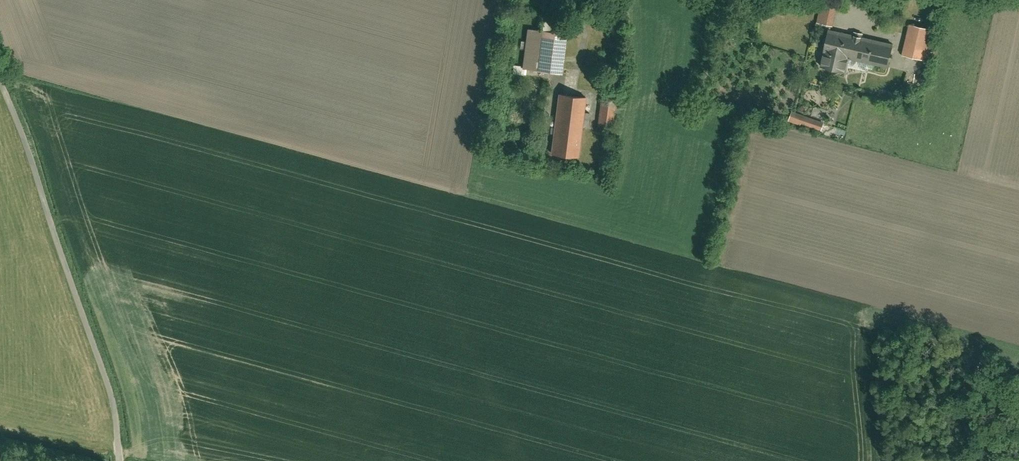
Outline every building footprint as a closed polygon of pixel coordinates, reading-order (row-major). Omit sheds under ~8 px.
[(544,8),(562,11),(563,0),(545,0),(544,8)] [(832,27),(837,3),(821,0),(820,4),(816,23),(832,27)] [(562,75),(568,19),(542,16),(541,30),(525,28),(521,70),(562,75)] [(935,30),(908,23),(901,56),(927,62),(935,30)] [(892,43),(827,28),(818,68),(844,74),(848,59),(887,68),(892,43)] [(583,111),(584,97),(557,94),(551,155),(578,157),(581,127),(587,128),(588,112),(583,111)] [(614,100),(600,98),(596,133),(610,134),(614,100)] [(789,119),(820,131),(823,122),(792,110),(789,119)]
